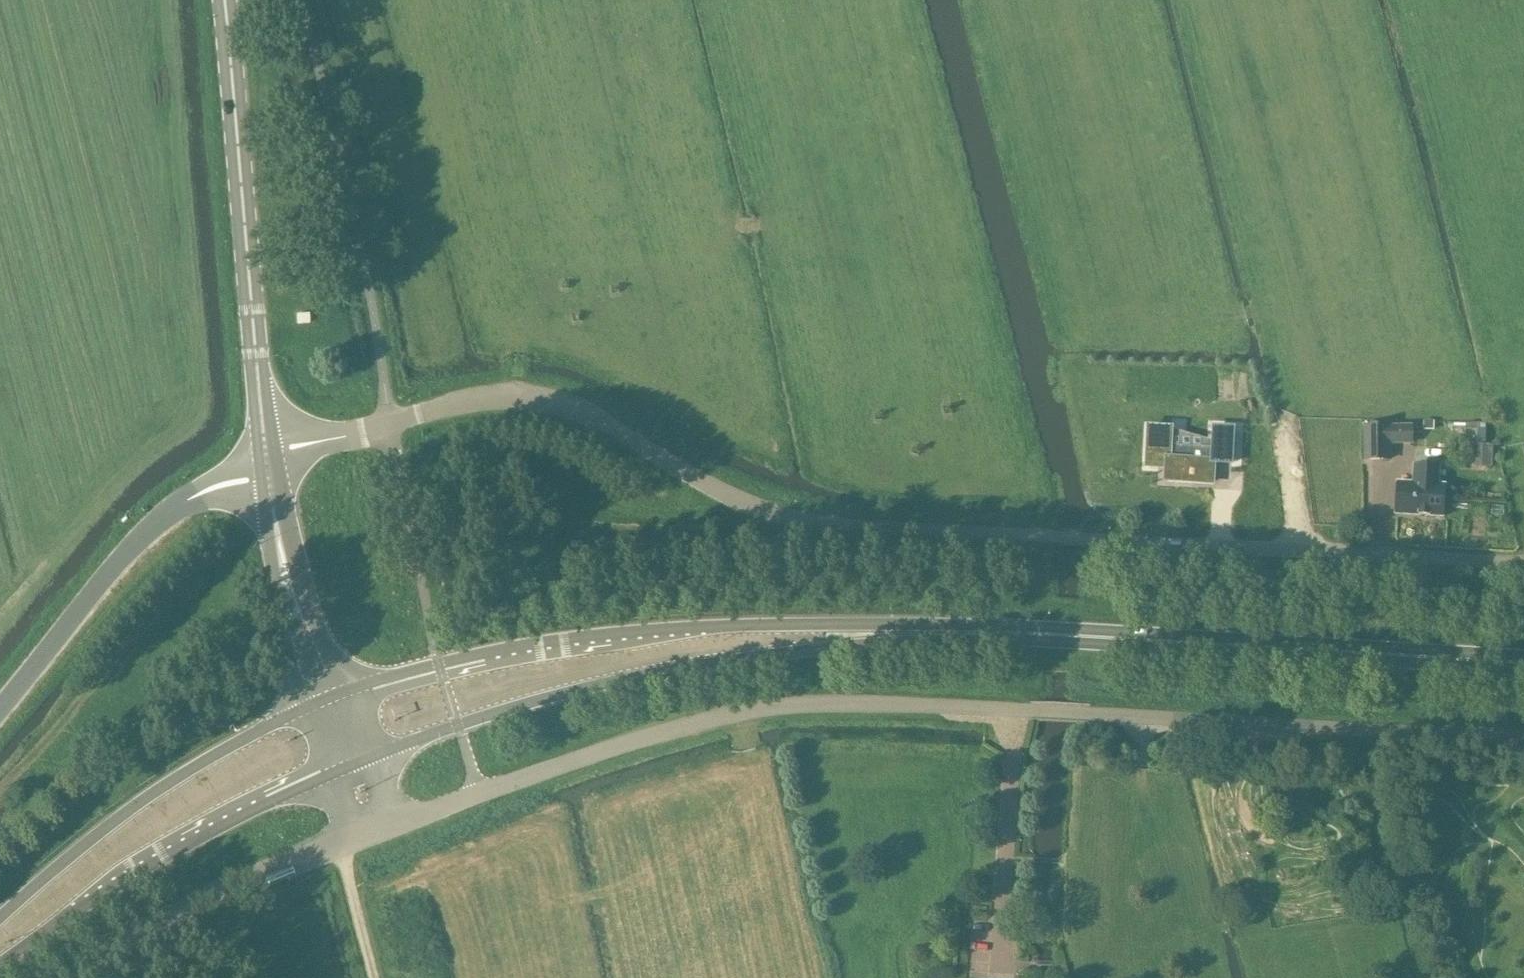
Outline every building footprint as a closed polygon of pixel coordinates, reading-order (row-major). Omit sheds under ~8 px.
[(1234,463),(1235,425),(1216,424),(1216,444),(1169,443),(1169,426),(1147,426),(1145,461),(1168,462),(1168,475),(1215,476),(1215,462),(1234,463)] [(1365,459),(1389,459),(1389,444),(1389,427),(1365,427),(1365,459)] [(1413,427),(1389,427),(1389,444),(1413,444),(1413,427)] [(1473,444),(1472,467),(1491,467),(1492,445),(1473,444)] [(1395,514),(1443,517),(1445,485),(1439,485),(1439,466),(1414,465),(1413,483),(1397,482),(1395,514)]
